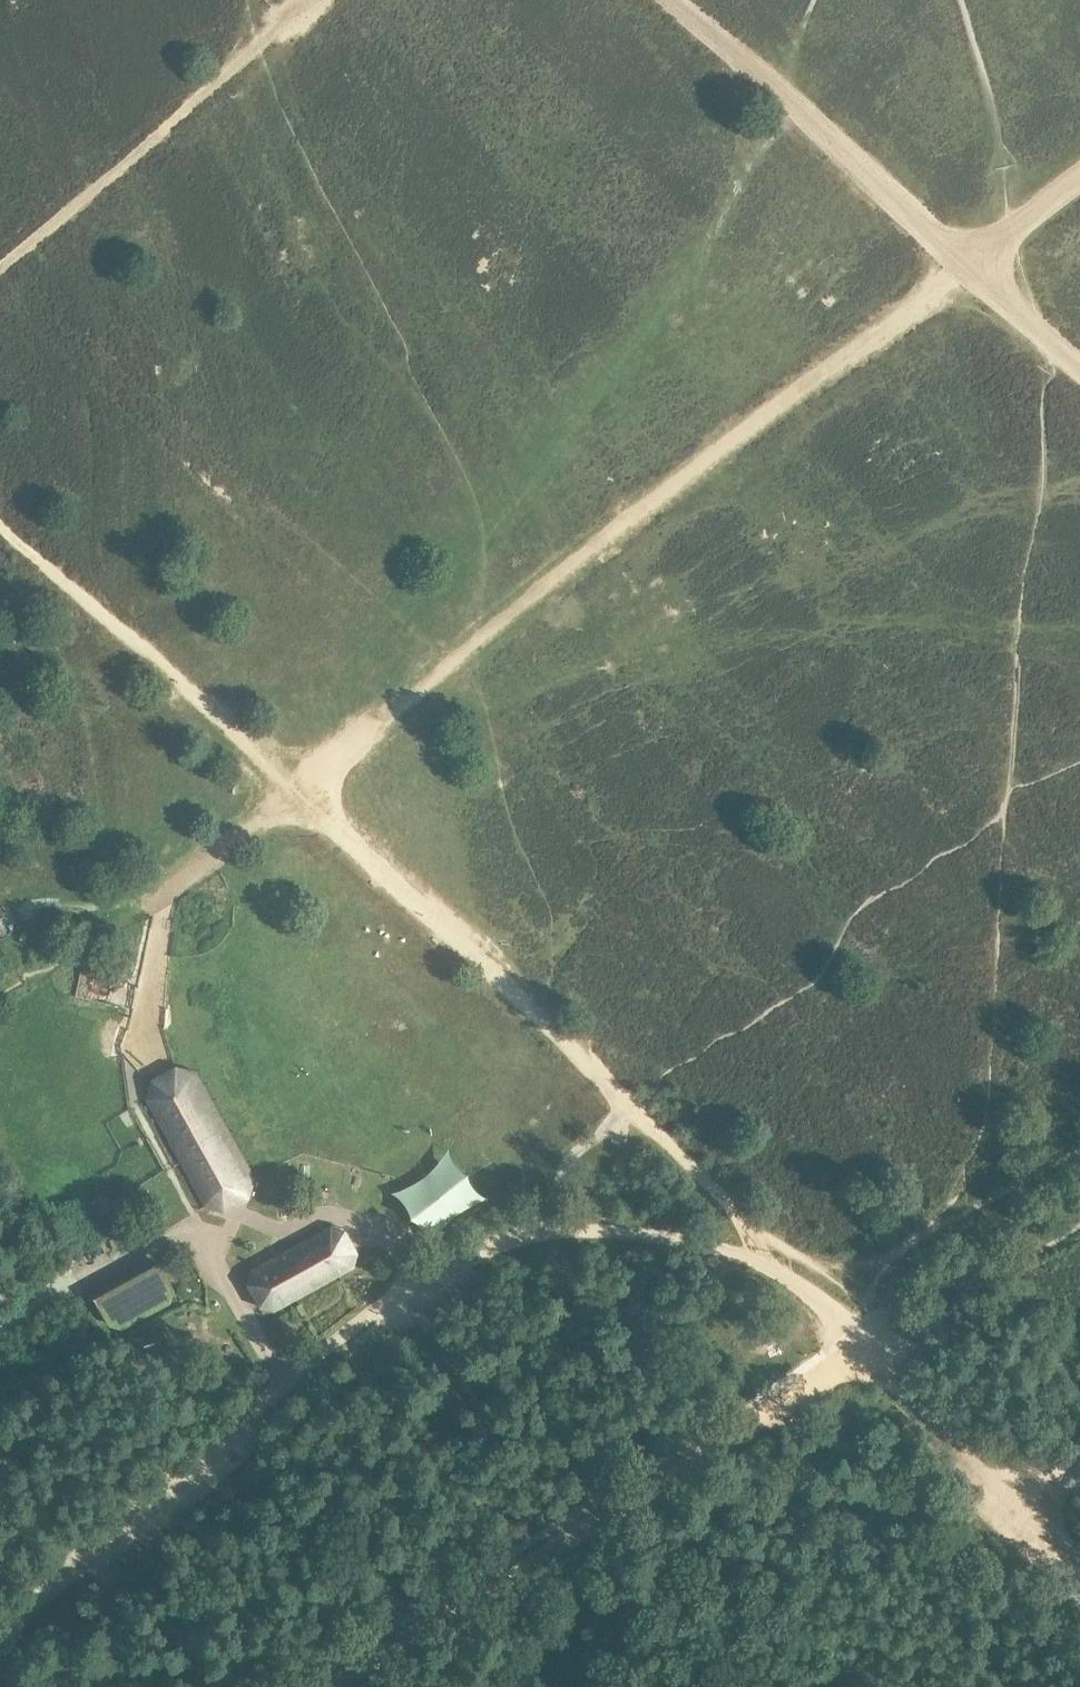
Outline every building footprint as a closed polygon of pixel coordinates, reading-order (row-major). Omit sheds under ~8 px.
[(153,1080),(147,1099),(206,1205),(225,1210),(239,1202),(248,1197),(249,1197),(254,1178),(196,1072),(177,1066),(165,1073),(153,1080)] [(106,1192),(93,1198),(102,1215),(115,1208),(106,1192)] [(253,1269),(249,1283),(261,1305),(274,1309),(353,1266),(357,1252),(352,1242),(345,1230),(331,1226),(253,1269)] [(141,1289),(161,1279),(156,1269),(136,1279),(141,1289)]
